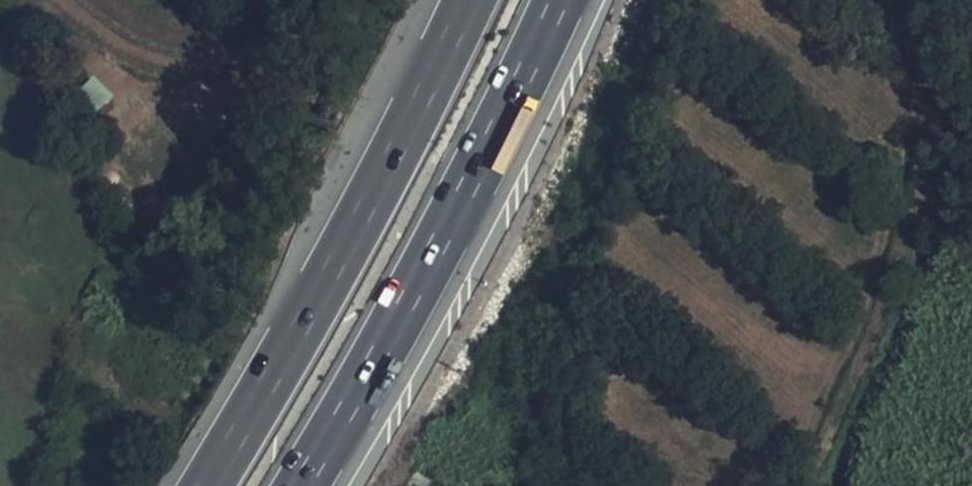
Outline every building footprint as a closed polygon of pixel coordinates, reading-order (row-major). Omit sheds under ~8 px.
[(94,75),(81,87),(99,107),(112,95),(94,75)]
